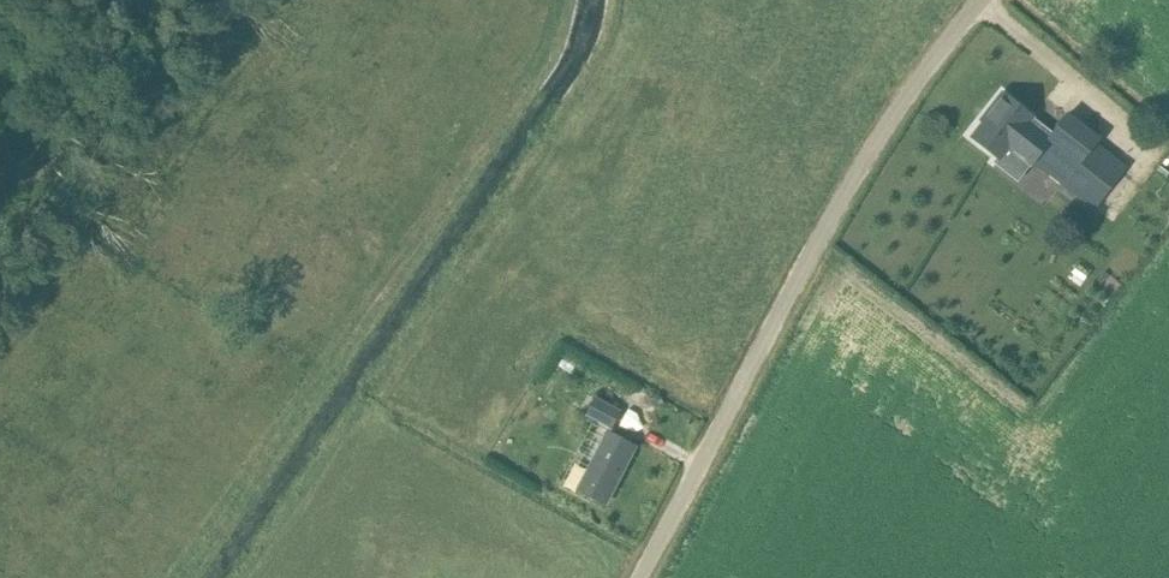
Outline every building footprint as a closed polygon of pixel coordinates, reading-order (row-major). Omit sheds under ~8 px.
[(990,114),(974,136),(1000,158),(1009,147),(1033,165),(1035,162),(1096,210),(1129,166),(1098,143),(1103,137),(1070,111),(1049,137),(1029,121),(1033,116),(1004,93),(988,113),(990,114)] [(596,395),(585,413),(612,428),(623,410),(596,395)] [(610,431),(579,489),(606,503),(636,445),(610,431)]
